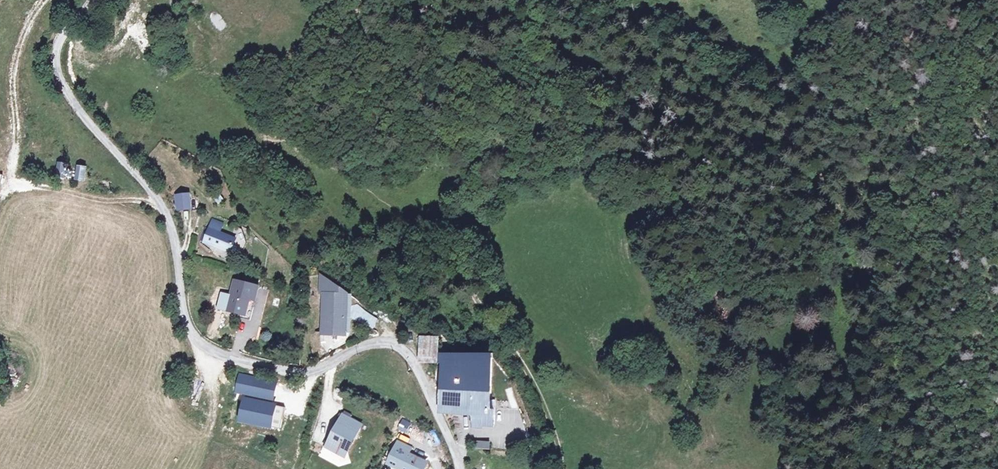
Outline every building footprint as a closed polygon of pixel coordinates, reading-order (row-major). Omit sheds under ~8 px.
[(180,156),(180,167),(191,166),(190,156),(180,156)] [(55,178),(73,178),(73,170),(65,170),(65,161),(55,162),(55,178)] [(84,181),(86,165),(75,164),(73,180),(84,181)] [(176,200),(176,211),(187,211),(186,200),(176,200)] [(204,234),(198,248),(225,259),(231,246),(214,238),(218,230),(208,226),(204,234)] [(204,234),(201,233),(195,246),(198,248),(204,234)] [(255,284),(231,277),(223,305),(241,309),(240,314),(246,316),(250,303),(244,301),(245,295),(252,297),(255,284)] [(325,336),(346,337),(350,304),(344,304),(345,296),(324,278),(323,296),(327,296),(325,336)] [(375,341),(377,341),(379,327),(367,324),(363,338),(375,341)] [(476,420),(477,430),(498,433),(500,417),(489,416),(492,368),(442,362),(443,344),(425,344),(424,366),(448,370),(444,417),(476,420)] [(266,382),(253,378),(243,408),(255,413),(266,382)] [(275,400),(274,407),(291,409),(292,403),(275,400)] [(351,436),(332,425),(319,451),(333,459),(340,456),(351,436)] [(475,443),(472,449),(483,453),(484,447),(475,443)] [(388,452),(381,467),(385,468),(419,468),(420,467),(388,452)]
